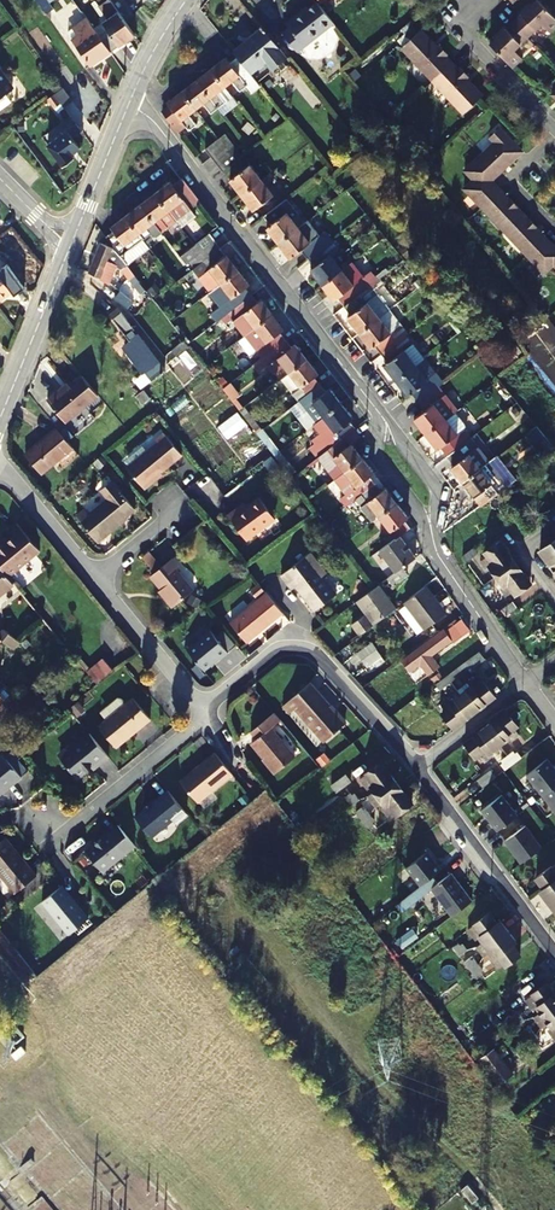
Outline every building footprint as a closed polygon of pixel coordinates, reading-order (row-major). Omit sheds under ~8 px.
[(54,10),(47,0),(40,5),(47,15),(54,10)] [(100,9),(107,19),(102,23),(108,31),(99,37),(109,52),(134,35),(110,0),(99,0),(103,7),(100,9)] [(554,26),(554,16),(539,0),(535,0),(523,12),(514,20),(490,43),(512,66),(522,57),(514,49),(528,36),(542,23),(550,31),(554,26)] [(318,5),(310,11),(291,28),(293,30),(286,36),(302,53),(335,22),(318,5)] [(289,26),(291,28),(310,11),(308,9),(289,26)] [(72,41),(89,66),(109,52),(99,37),(86,19),(73,28),(73,29),(67,33),(72,40),(72,41)] [(289,55),(265,27),(235,52),(238,56),(251,71),(263,61),(271,70),(289,55)] [(437,45),(421,28),(416,33),(402,45),(433,78),(463,111),(476,100),(482,95),(466,77),(469,75),(460,65),(457,68),(452,61),(446,55),(448,53),(439,43),(437,45)] [(226,58),(211,70),(224,87),(231,82),(239,93),(246,87),(251,94),(261,86),(239,59),(238,56),(229,63),(226,58)] [(218,109),(225,103),(217,92),(224,87),(211,70),(196,81),(218,109)] [(10,102),(5,94),(11,89),(0,75),(0,109),(10,102)] [(196,81),(182,91),(195,109),(202,104),(210,115),(218,109),(196,81)] [(53,94),(64,108),(72,102),(61,88),(53,94)] [(197,125),(189,114),(195,109),(182,91),(167,103),(189,131),(197,125)] [(57,113),(64,108),(53,94),(46,99),(57,113)] [(72,159),(69,154),(78,147),(76,143),(85,137),(76,124),(47,146),(63,166),(72,159)] [(501,127),(491,136),(496,141),(481,155),(465,170),(474,179),(465,188),(481,206),(504,230),(526,254),(544,273),(554,265),(554,266),(554,247),(543,235),(536,227),(537,226),(529,218),(510,198),(509,198),(500,189),(490,178),(497,173),(498,174),(516,156),(522,151),(514,142),(501,127)] [(226,133),(219,138),(205,148),(212,157),(232,141),(226,133)] [(232,141),(212,157),(217,164),(238,148),(232,141)] [(238,148),(217,164),(223,171),(243,156),(238,148)] [(263,180),(251,165),(232,180),(243,195),(263,180)] [(169,184),(155,195),(176,222),(189,212),(187,208),(197,200),(192,193),(193,192),(181,178),(171,187),(169,184)] [(263,180),(243,195),(255,211),(275,195),(263,180)] [(161,234),(176,222),(155,195),(140,206),(153,223),(161,234)] [(281,204),(264,217),(271,226),(268,228),(280,243),(299,227),(281,204)] [(140,206),(125,218),(138,234),(153,223),(140,206)] [(195,220),(189,212),(176,222),(182,230),(195,220)] [(128,251),(124,246),(138,234),(125,218),(111,229),(112,231),(105,237),(120,257),(128,251)] [(299,227),(280,243),(291,258),(302,249),(308,258),(332,239),(326,231),(311,242),(299,227)] [(197,255),(217,240),(211,232),(193,245),(178,256),(185,264),(197,255)] [(332,239),(308,258),(316,268),(312,271),(323,286),(343,270),(332,256),(340,249),(332,239)] [(217,240),(197,255),(203,262),(204,261),(222,247),(217,240)] [(88,273),(98,277),(99,277),(101,273),(111,276),(116,265),(128,280),(127,281),(140,298),(147,292),(120,257),(110,247),(100,244),(90,268),(88,273)] [(222,247),(204,261),(221,283),(239,270),(222,247)] [(11,286),(14,290),(23,283),(6,260),(0,264),(0,294),(11,286)] [(199,264),(192,269),(219,306),(226,301),(199,264)] [(345,307),(370,287),(352,264),(343,270),(323,286),(335,300),(337,298),(345,307)] [(239,270),(221,283),(238,306),(254,294),(248,287),(251,285),(239,270)] [(361,333),(389,311),(381,302),(370,287),(345,307),(352,317),(349,319),(361,333)] [(111,297),(118,303),(126,310),(134,300),(119,288),(116,292),(113,296),(111,297)] [(247,335),(274,315),(263,300),(260,302),(254,294),(238,306),(219,320),(226,329),(235,322),(246,335),(247,335)] [(126,320),(118,309),(116,310),(109,316),(128,342),(124,346),(130,354),(128,355),(142,374),(144,372),(150,380),(164,370),(144,345),(126,320)] [(389,311),(361,333),(373,349),(375,347),(382,356),(399,343),(408,336),(389,311)] [(258,350),(255,352),(261,359),(288,339),(283,332),(286,330),(274,315),(247,335),(258,350)] [(244,337),(237,342),(240,347),(248,342),(244,337)] [(275,373),(285,366),(290,373),(308,359),(297,345),(295,347),(288,339),(261,359),(254,365),(259,372),(269,365),(275,373)] [(177,356),(188,347),(183,340),(171,349),(177,356)] [(399,343),(382,356),(388,364),(385,366),(397,381),(417,366),(399,343)] [(308,359),(290,373),(307,395),(322,384),(317,376),(320,374),(308,359)] [(417,366),(397,381),(409,397),(412,394),(418,402),(442,384),(436,376),(429,381),(417,366)] [(96,395),(81,376),(68,387),(59,395),(56,390),(44,400),(62,423),(96,395)] [(56,390),(59,395),(68,387),(65,383),(56,390)] [(231,402),(238,397),(228,384),(222,389),(231,402)] [(324,418),(342,404),(331,389),(328,391),(322,384),(307,395),(299,401),(317,423),(324,418)] [(442,384),(418,402),(425,412),(415,420),(427,435),(446,419),(434,404),(449,392),(442,384)] [(342,404),(324,418),(336,433),(337,432),(343,439),(356,429),(350,422),(354,419),(342,404)] [(462,446),(476,435),(457,411),(446,419),(427,435),(439,450),(440,448),(447,457),(462,446)] [(40,473),(70,447),(54,429),(24,453),(40,473)] [(272,454),(273,456),(279,452),(261,429),(256,433),(272,454)] [(152,478),(181,454),(162,432),(155,438),(157,441),(126,468),(144,489),(154,480),(152,478)] [(337,432),(336,433),(322,443),(327,450),(343,439),(337,432)] [(327,450),(316,459),(333,481),(362,458),(351,443),(348,446),(343,439),(327,450)] [(462,446),(447,457),(455,467),(452,469),(463,483),(481,470),(462,446)] [(355,500),(377,484),(371,476),(374,473),(362,458),(333,481),(344,495),(341,498),(347,506),(355,500)] [(481,470),(463,483),(475,498),(477,496),(484,504),(499,493),(481,470)] [(104,533),(134,508),(111,480),(100,489),(106,497),(87,512),(84,508),(75,515),(97,541),(105,534),(104,533)] [(377,484),(355,500),(373,524),(379,519),(398,504),(386,489),(383,491),(377,484)] [(247,538),(253,533),(275,514),(257,494),(244,505),(241,502),(233,508),(227,514),(247,538)] [(388,541),(390,543),(395,539),(396,540),(401,536),(407,532),(411,529),(405,522),(409,519),(398,504),(379,519),(393,537),(388,541)] [(7,575),(37,549),(15,522),(6,529),(13,537),(0,548),(0,567),(7,575)] [(407,544),(401,536),(396,540),(395,539),(390,543),(379,551),(395,573),(403,568),(417,557),(410,548),(406,551),(403,547),(407,544)] [(554,562),(554,540),(540,551),(550,565),(554,562)] [(516,563),(501,543),(486,554),(487,556),(480,561),(486,569),(490,567),(497,577),(516,563)] [(467,561),(478,553),(474,548),(463,556),(467,561)] [(159,564),(150,552),(143,557),(153,569),(159,564)] [(322,578),(326,575),(310,554),(281,575),(294,592),(297,590),(314,612),(335,596),(322,578)] [(175,568),(178,566),(172,559),(162,567),(156,573),(151,576),(167,595),(164,597),(172,607),(193,590),(175,568)] [(516,563),(497,577),(505,587),(501,590),(508,599),(514,594),(517,596),(531,585),(516,563)] [(162,567),(159,564),(153,569),(156,573),(162,567)] [(0,567),(0,595),(14,584),(7,575),(0,567)] [(393,587),(408,575),(403,568),(395,573),(387,579),(393,587)] [(387,615),(396,609),(378,585),(375,588),(370,592),(357,601),(367,614),(352,626),(360,636),(387,615)] [(425,629),(426,630),(447,614),(426,586),(404,602),(414,614),(406,620),(418,635),(425,629)] [(233,625),(248,644),(284,614),(268,595),(233,625)] [(507,617),(518,608),(514,603),(503,611),(507,617)] [(453,641),(468,630),(461,622),(447,633),(453,641)] [(20,643),(1,628),(0,630),(0,638),(4,641),(12,649),(20,643)] [(221,661),(229,654),(211,632),(187,651),(204,672),(219,659),(221,661)] [(408,675),(413,672),(420,666),(425,672),(435,665),(431,658),(452,643),(443,632),(405,661),(410,668),(408,670),(409,671),(407,673),(408,675)] [(382,658),(377,651),(363,662),(368,669),(382,658)] [(473,669),(485,660),(480,653),(468,662),(473,669)] [(98,684),(113,671),(102,659),(87,672),(98,684)] [(453,683),(461,677),(456,670),(448,676),(453,683)] [(439,683),(444,689),(453,683),(448,676),(439,683)] [(467,684),(470,687),(460,694),(474,712),(495,697),(484,682),(480,685),(475,678),(467,684)] [(316,688),(314,689),(309,682),(282,705),(289,713),(295,707),(306,721),(317,734),(324,741),(345,723),(316,688)] [(453,727),(474,712),(460,694),(450,702),(447,698),(439,704),(444,711),(442,712),(453,727)] [(134,733),(151,720),(133,698),(98,726),(116,748),(130,737),(129,736),(130,735),(133,732),(134,732),(134,733)] [(295,757),(270,728),(280,720),(274,713),(252,731),(258,738),(252,742),(276,773),(295,757)] [(506,713),(485,728),(499,747),(508,740),(512,744),(521,737),(515,730),(517,728),(506,713)] [(492,759),(489,754),(499,747),(485,728),(465,744),(477,760),(479,758),(484,765),(492,759)] [(109,758),(89,734),(74,746),(70,746),(60,754),(60,758),(77,779),(91,768),(93,770),(109,758)] [(522,760),(537,748),(531,740),(516,751),(519,755),(522,760)] [(197,802),(232,774),(214,753),(195,769),(196,770),(192,774),(190,774),(190,773),(180,781),(197,802)] [(516,757),(514,754),(508,758),(514,766),(522,760),(519,755),(516,757)] [(4,755),(0,758),(0,795),(22,777),(4,755)] [(505,773),(514,766),(508,758),(502,763),(504,766),(502,768),(505,773)] [(543,796),(554,787),(554,768),(548,759),(527,775),(543,796)] [(381,781),(390,774),(382,763),(370,772),(367,775),(360,781),(368,791),(371,788),(376,793),(377,793),(385,787),(385,786),(381,781)] [(478,783),(483,790),(496,780),(491,772),(478,783)] [(374,809),(381,803),(382,804),(382,803),(392,796),(396,801),(406,794),(403,791),(390,774),(381,781),(385,786),(385,787),(377,793),(377,794),(368,801),(374,809)] [(351,783),(346,776),(331,787),(336,793),(351,783)] [(187,814),(167,791),(153,803),(152,801),(143,809),(144,810),(135,817),(151,837),(172,820),(175,823),(187,814)] [(391,821),(413,804),(406,794),(396,801),(392,796),(382,803),(387,808),(383,811),(391,821)] [(353,795),(351,797),(348,795),(346,796),(353,805),(358,802),(353,795)] [(498,831),(518,815),(502,795),(482,811),(498,831)] [(342,799),(349,808),(353,805),(346,796),(342,799)] [(360,810),(354,815),(360,823),(364,820),(369,817),(364,810),(362,812),(360,810)] [(364,820),(371,829),(373,827),(371,824),(373,823),(369,817),(364,820)] [(371,829),(364,820),(360,823),(367,832),(371,829)] [(521,864),(542,848),(526,826),(505,841),(521,864)] [(103,872),(125,854),(108,833),(95,844),(95,843),(85,851),(103,872)] [(37,876),(19,854),(18,855),(17,855),(15,852),(15,850),(6,839),(0,844),(0,875),(15,894),(37,876)] [(406,869),(420,887),(433,877),(441,870),(427,852),(406,869)] [(533,883),(540,893),(548,888),(552,893),(554,891),(554,869),(554,868),(547,874),(546,873),(533,883)] [(452,918),(473,902),(452,874),(431,890),(452,918)] [(415,903),(431,890),(438,884),(433,877),(420,887),(409,896),(415,903)] [(89,919),(62,886),(42,902),(69,935),(89,919)] [(537,896),(552,916),(554,914),(554,891),(552,893),(548,888),(540,893),(537,896)] [(415,903),(409,896),(397,905),(403,912),(415,903)] [(477,940),(480,938),(484,944),(495,936),(491,930),(498,924),(491,914),(479,923),(478,923),(476,924),(476,925),(470,930),(477,940)] [(483,958),(490,952),(491,952),(502,944),(506,950),(513,945),(517,942),(501,922),(498,924),(491,930),(495,936),(484,944),(477,950),(483,958)] [(507,965),(521,955),(513,945),(506,950),(502,944),(491,952),(495,958),(492,961),(499,971),(506,965),(507,965)] [(466,954),(461,948),(460,948),(457,946),(452,950),(459,959),(466,954)] [(476,968),(477,966),(474,961),(471,964),(469,962),(463,966),(475,982),(481,978),(480,975),(481,974),(476,968)] [(537,1008),(541,1014),(549,1006),(546,1002),(554,995),(554,993),(548,984),(526,1001),(533,1011),(537,1008)] [(546,1002),(549,1006),(541,1014),(538,1015),(532,1020),(540,1029),(548,1023),(554,1018),(554,995),(546,1002)] [(517,1018),(515,1016),(513,1018),(520,1026),(524,1022),(520,1016),(517,1018)] [(520,1026),(513,1018),(509,1021),(516,1029),(520,1026)] [(530,1040),(534,1036),(530,1031),(528,1033),(527,1032),(521,1036),(533,1052),(537,1049),(530,1040)] [(537,1046),(540,1043),(534,1036),(530,1040),(537,1049),(533,1052),(534,1053),(539,1049),(537,1046)] [(26,1051),(21,1045),(11,1053),(16,1059),(26,1051)] [(512,1075),(508,1070),(494,1051),(482,1060),(496,1079),(500,1084),(512,1075)] [(478,1197),(467,1184),(461,1190),(472,1202),(478,1197)]
